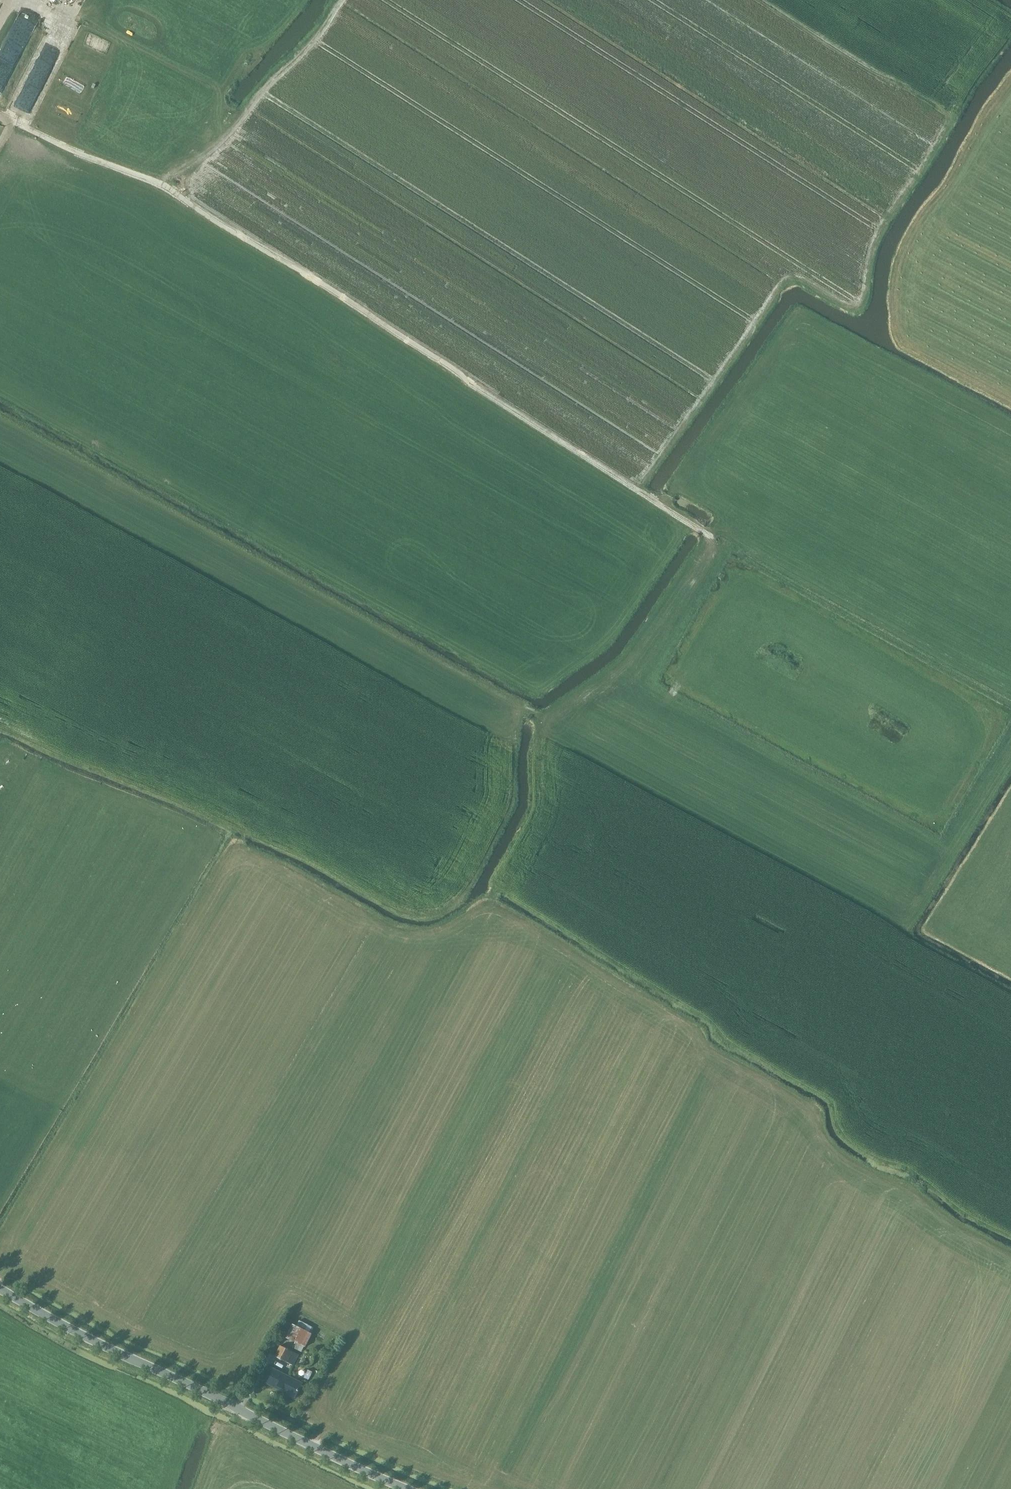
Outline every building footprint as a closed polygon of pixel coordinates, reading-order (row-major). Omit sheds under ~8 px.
[(293,1324),(286,1337),(295,1341),(292,1347),(301,1352),(304,1346),(305,1347),(312,1333),(311,1333),(313,1327),(299,1320),(296,1325),(293,1324)] [(281,1345),(275,1356),(294,1365),(299,1354),(281,1345)] [(269,1366),(261,1381),(295,1398),(302,1383),(269,1366)]
